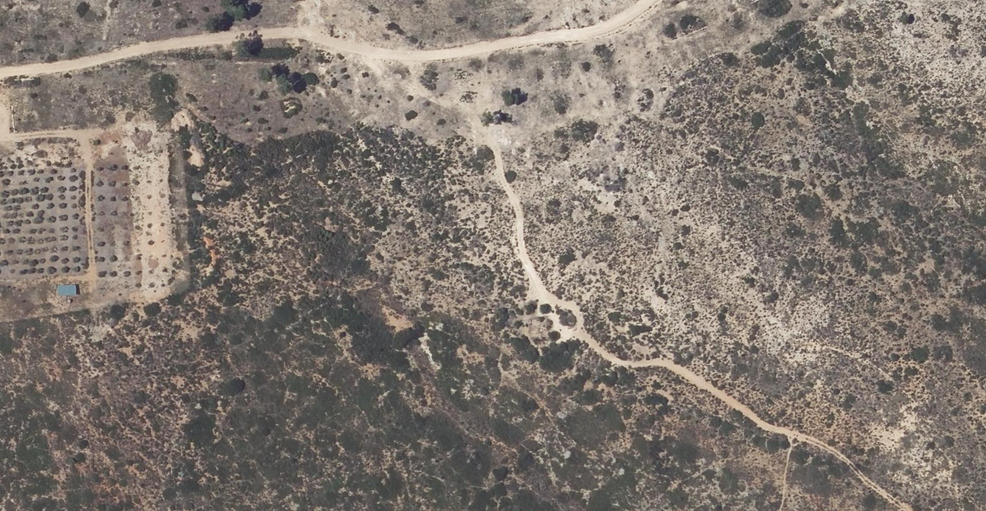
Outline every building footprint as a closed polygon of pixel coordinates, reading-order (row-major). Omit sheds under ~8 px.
[(75,284),(58,285),(59,295),(76,294),(75,284)]
